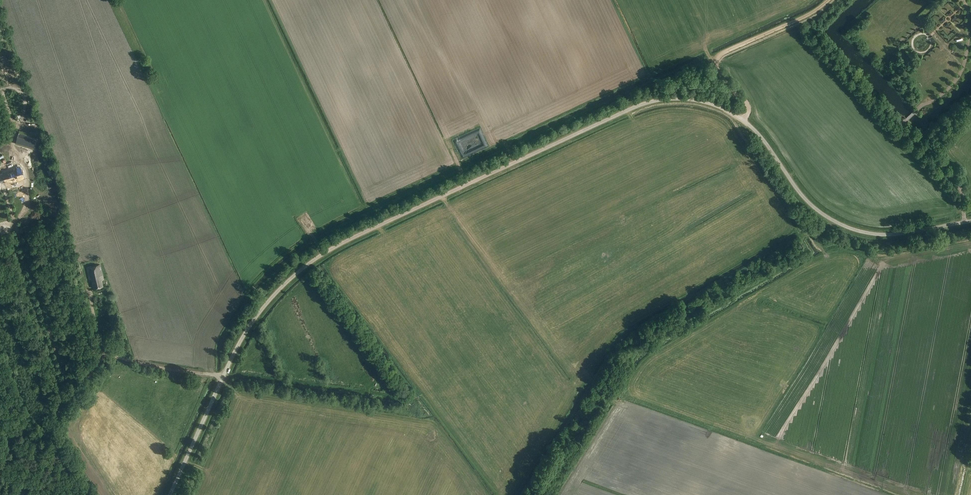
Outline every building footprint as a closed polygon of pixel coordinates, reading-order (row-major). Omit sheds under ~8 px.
[(19,129),(16,142),(33,147),(36,133),(19,129)] [(455,139),(457,144),(454,145),(457,153),(467,149),(462,136),(455,139)] [(19,168),(13,170),(14,172),(8,174),(7,172),(3,173),(2,173),(0,174),(0,185),(5,183),(6,183),(22,178),(19,168)] [(296,222),(299,220),(297,216),(291,220),(295,226),(298,224),(296,222)] [(102,280),(104,280),(100,265),(87,268),(89,279),(91,279),(93,288),(103,286),(102,280)]
